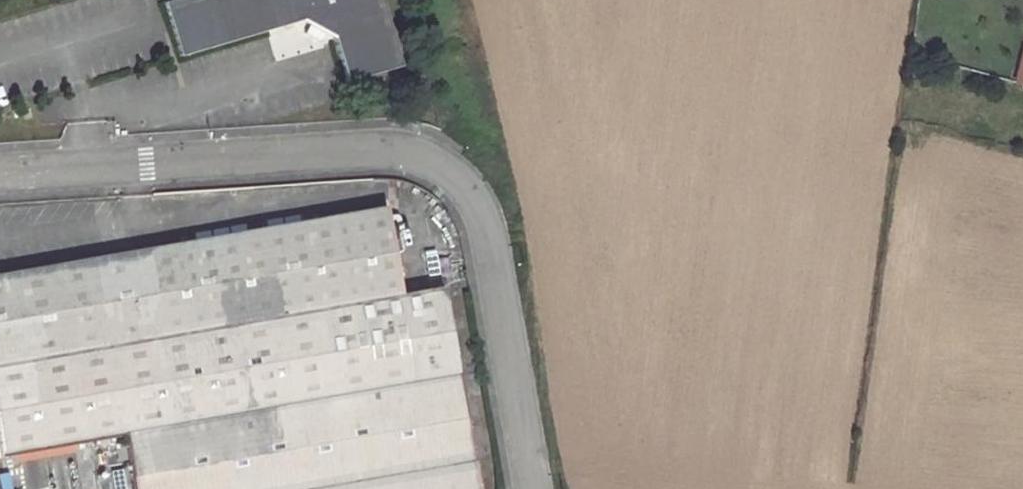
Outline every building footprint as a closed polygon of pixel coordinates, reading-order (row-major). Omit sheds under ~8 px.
[(160,1),(175,57),(306,21),(326,31),(341,85),(396,69),(376,0),(164,0),(160,1)] [(1013,82),(1022,85),(1022,48),(1021,47),(1013,82)] [(122,436),(131,488),(478,488),(444,290),(401,298),(386,210),(0,276),(0,456),(122,436)]
